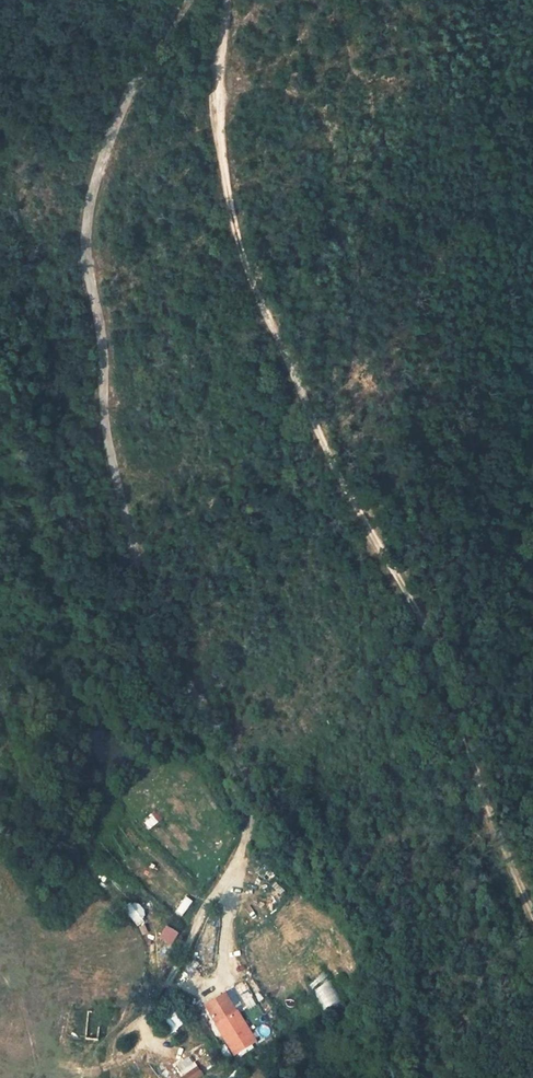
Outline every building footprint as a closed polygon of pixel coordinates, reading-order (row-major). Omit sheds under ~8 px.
[(324,970),(307,978),(324,1014),(341,1006),(324,970)] [(231,996),(207,1010),(235,1054),(259,1040),(231,996)] [(86,1034),(101,1036),(104,1010),(90,1008),(86,1034)] [(173,1034),(184,1025),(176,1014),(164,1023),(173,1034)] [(180,1077),(203,1077),(204,1077),(192,1056),(173,1067),(180,1077)]
